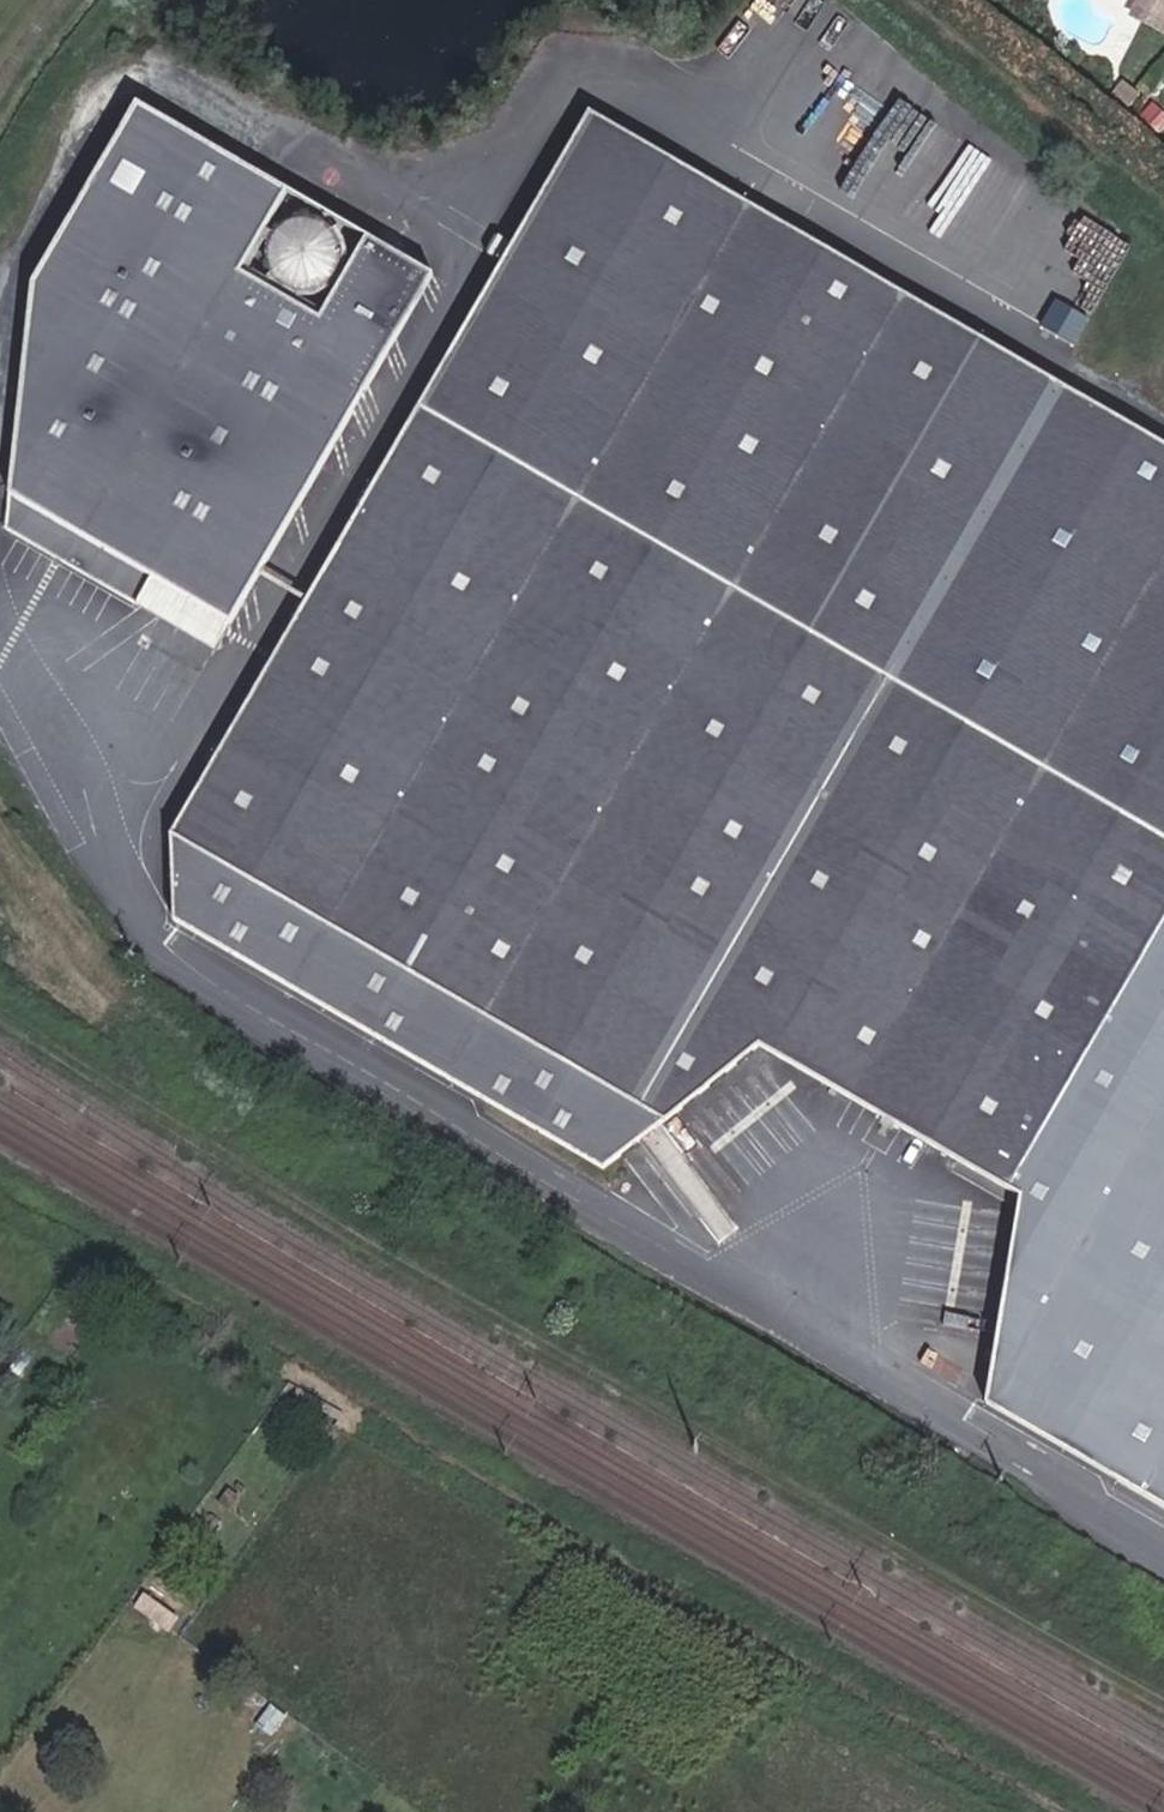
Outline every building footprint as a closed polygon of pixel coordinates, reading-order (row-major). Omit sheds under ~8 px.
[(453,242),(161,66),(52,245),(22,491),(149,568),(166,541),(243,589),(453,242)] [(613,83),(182,808),(185,892),(630,1154),(768,1020),(1025,1174),(994,1401),(1163,1500),(1163,416),(613,83)] [(1163,127),(1163,115),(1156,108),(1150,116),(1163,127)] [(915,132),(914,152),(890,151),(888,206),(927,208),(930,132),(915,132)] [(243,589),(166,541),(149,568),(227,615),(243,589)] [(195,1619),(160,1593),(153,1603),(187,1629),(195,1619)] [(291,1738),(306,1718),(291,1707),(276,1727),(291,1738)]
